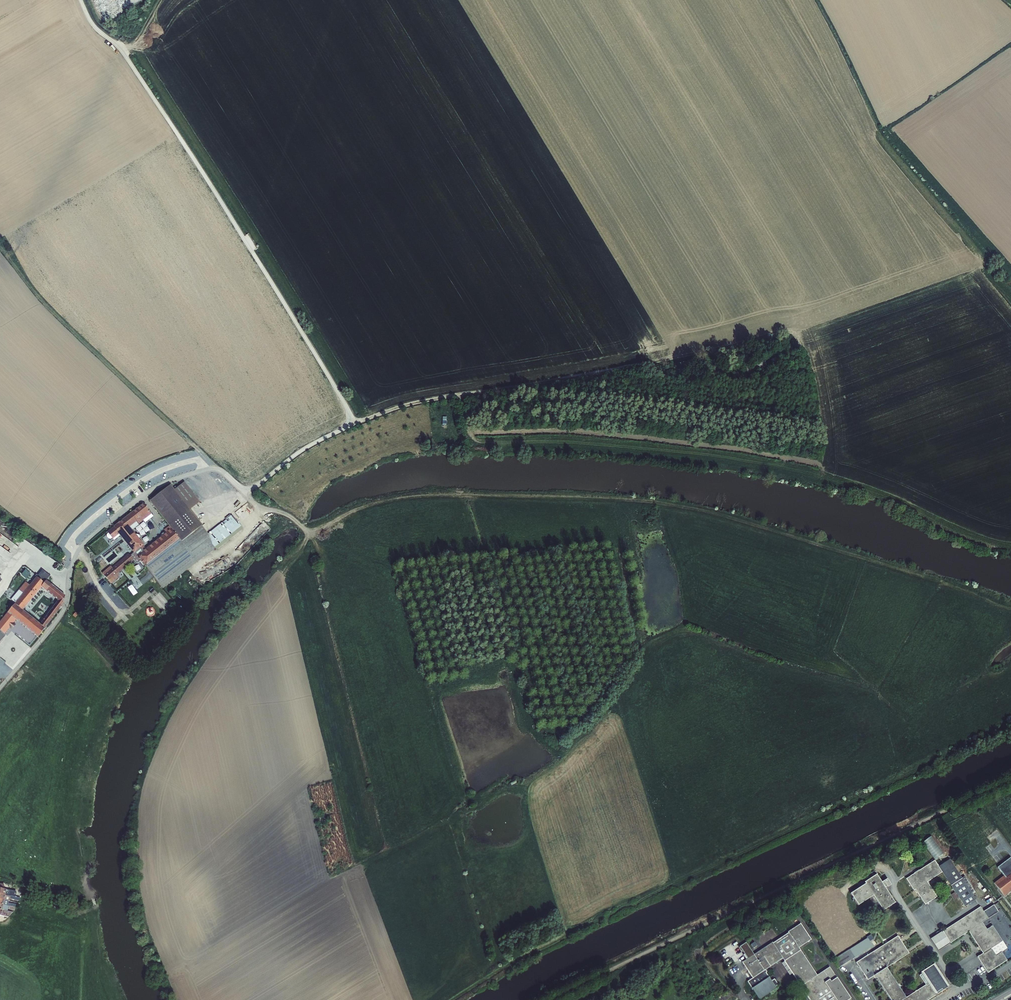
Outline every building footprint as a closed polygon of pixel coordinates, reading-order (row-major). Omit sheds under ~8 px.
[(171,528),(145,548),(143,545),(134,552),(130,555),(116,567),(105,577),(100,581),(123,608),(139,593),(121,572),(120,571),(134,560),(135,561),(140,561),(146,568),(162,588),(215,548),(216,549),(243,528),(232,514),(208,534),(202,526),(202,525),(190,509),(200,502),(184,482),(174,489),(171,485),(149,501),(171,528)] [(134,552),(143,545),(129,527),(136,522),(149,511),(143,503),(123,519),(107,532),(112,539),(119,533),(134,552)] [(151,514),(149,511),(136,522),(138,524),(151,514)] [(116,567),(130,555),(128,553),(112,567),(116,567)] [(116,567),(112,567),(110,565),(101,573),(105,577),(116,567)] [(25,568),(20,574),(26,579),(31,573),(25,568)] [(47,579),(41,574),(37,578),(44,583),(46,580),(47,579)] [(23,593),(14,603),(22,610),(22,609),(41,586),(44,583),(37,578),(36,577),(30,585),(23,593)] [(5,635),(25,651),(37,636),(38,637),(45,628),(62,606),(65,596),(52,584),(51,585),(46,580),(44,583),(41,586),(47,590),(46,591),(58,601),(40,624),(22,609),(22,610),(14,603),(0,621),(0,641),(5,635)] [(19,590),(23,593),(30,585),(26,582),(19,590)] [(23,593),(19,590),(10,599),(14,603),(23,593)] [(946,852),(951,848),(937,830),(932,834),(946,852)] [(931,836),(922,843),(935,860),(944,853),(931,836)] [(904,876),(912,889),(913,888),(922,903),(935,895),(925,880),(940,870),(936,864),(933,858),(904,876)] [(936,864),(940,870),(958,899),(949,905),(953,911),(962,905),(972,898),(947,858),(936,864)] [(1006,858),(993,867),(999,876),(990,883),(1000,896),(1010,887),(1010,864),(1006,858)] [(873,868),(863,874),(865,878),(862,880),(863,881),(848,891),(855,902),(871,893),(880,908),(892,900),(883,885),(884,883),(885,885),(889,882),(885,876),(880,880),(873,868)] [(18,892),(6,889),(5,894),(20,898),(22,893),(18,892)] [(977,906),(939,929),(947,942),(965,930),(979,952),(973,956),(983,972),(1003,960),(997,951),(1003,947),(988,924),(983,928),(979,921),(995,911),(990,904),(980,911),(977,906)] [(835,950),(847,943),(831,914),(817,922),(823,932),(825,931),(835,950)] [(825,964),(813,972),(795,944),(808,936),(798,920),(785,928),(786,929),(770,939),(769,938),(750,950),(742,938),(737,942),(744,954),(739,958),(749,974),(743,977),(755,994),(772,983),(771,983),(774,981),(771,975),(767,977),(762,968),(763,968),(762,965),(779,954),(808,999),(848,999),(825,964)] [(939,929),(927,937),(935,949),(947,942),(939,929)] [(852,960),(863,978),(871,973),(887,999),(921,999),(945,985),(930,961),(917,970),(918,972),(915,973),(921,983),(902,995),(883,965),(905,951),(894,934),(852,960)] [(864,936),(842,950),(847,958),(864,947),(861,942),(866,939),(864,936)] [(829,958),(834,966),(847,958),(842,950),(833,955),(829,958)]
